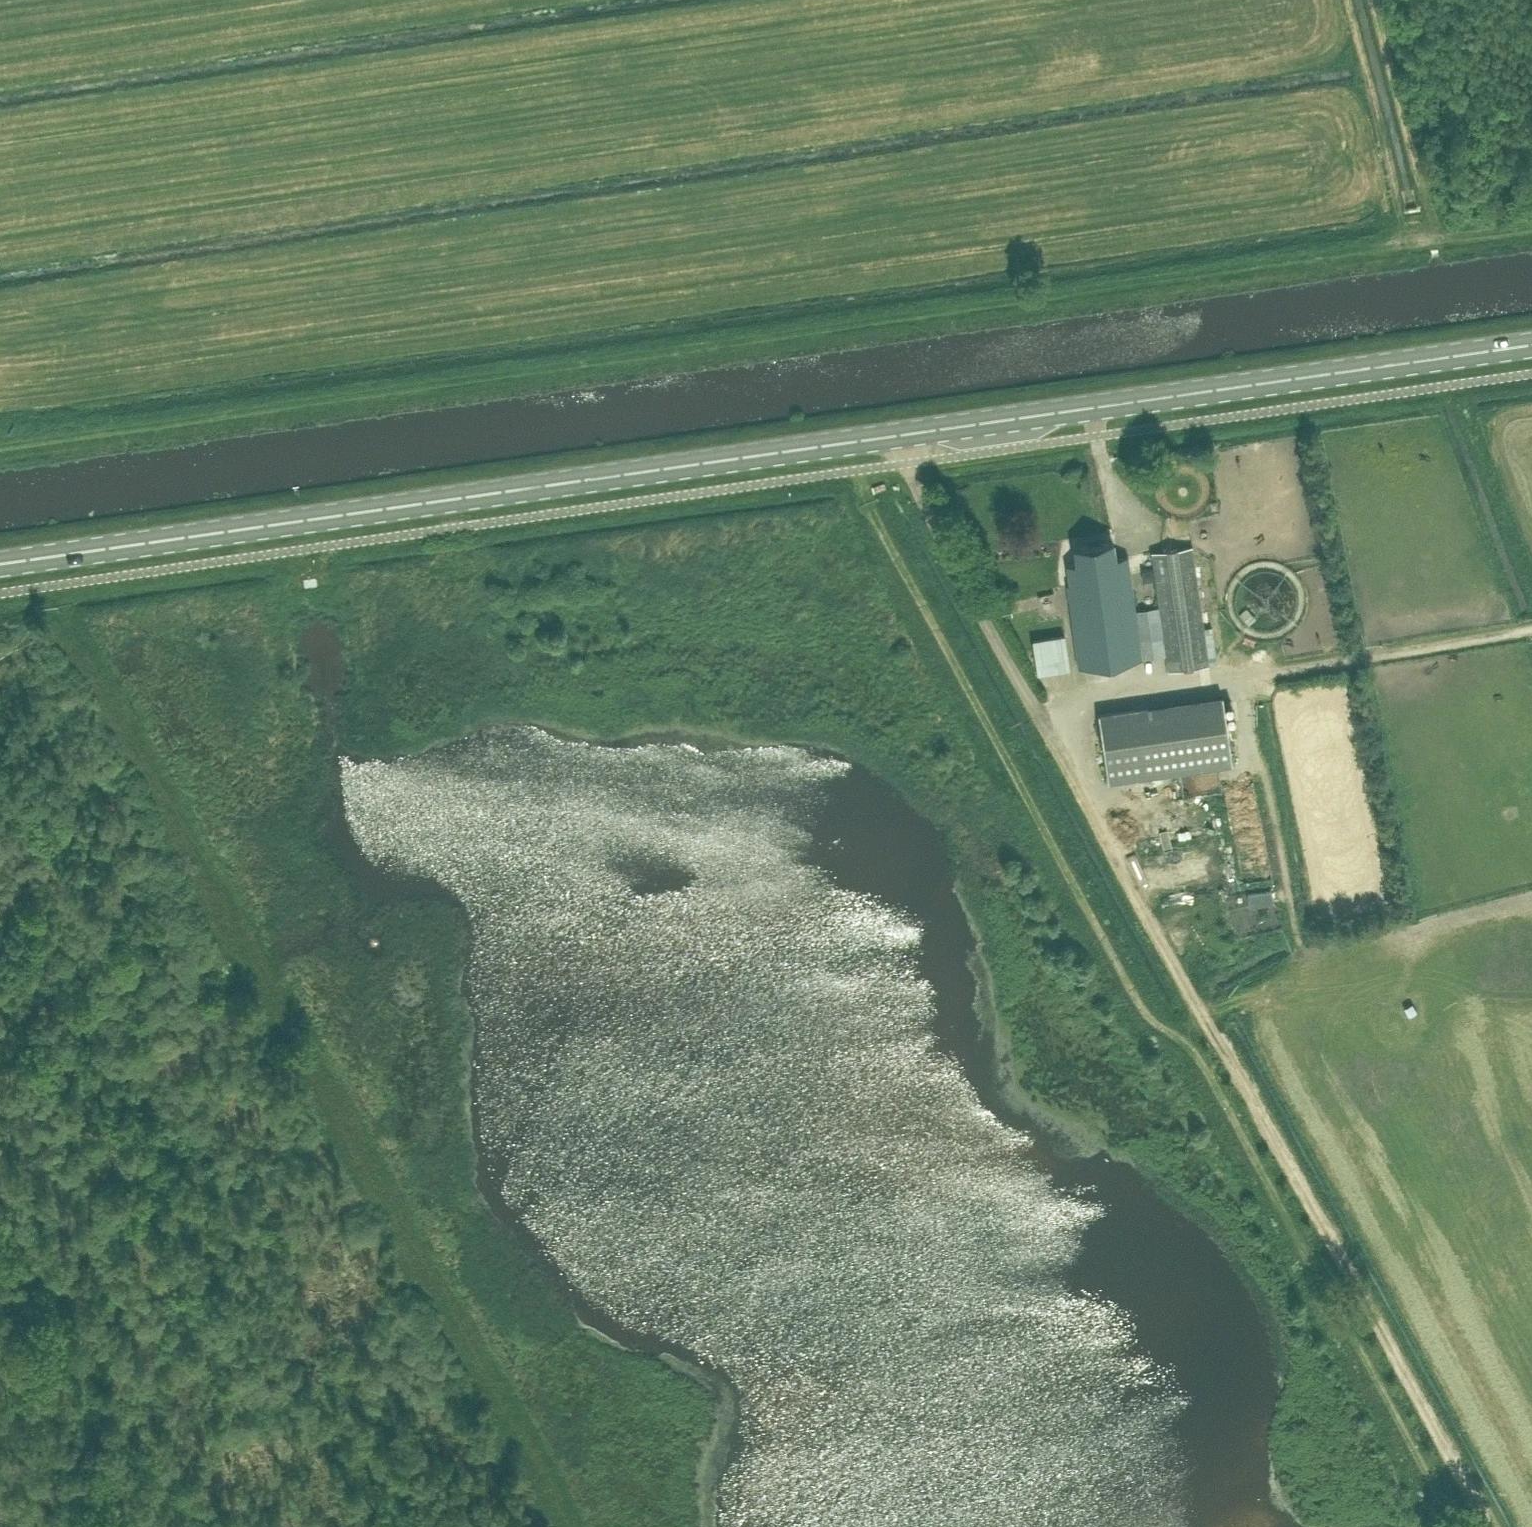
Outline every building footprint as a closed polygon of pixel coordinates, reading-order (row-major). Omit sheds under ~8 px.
[(1078,666),(1140,658),(1126,555),(1113,556),(1111,540),(1073,545),(1075,561),(1067,562),(1069,582),(1067,583),(1078,666)] [(1167,670),(1207,664),(1190,545),(1151,551),(1167,670)] [(1231,763),(1222,702),(1098,720),(1107,781),(1231,763)] [(1139,817),(1130,820),(1135,841),(1145,839),(1139,817)] [(1184,838),(1212,832),(1210,824),(1182,831),(1184,838)]
